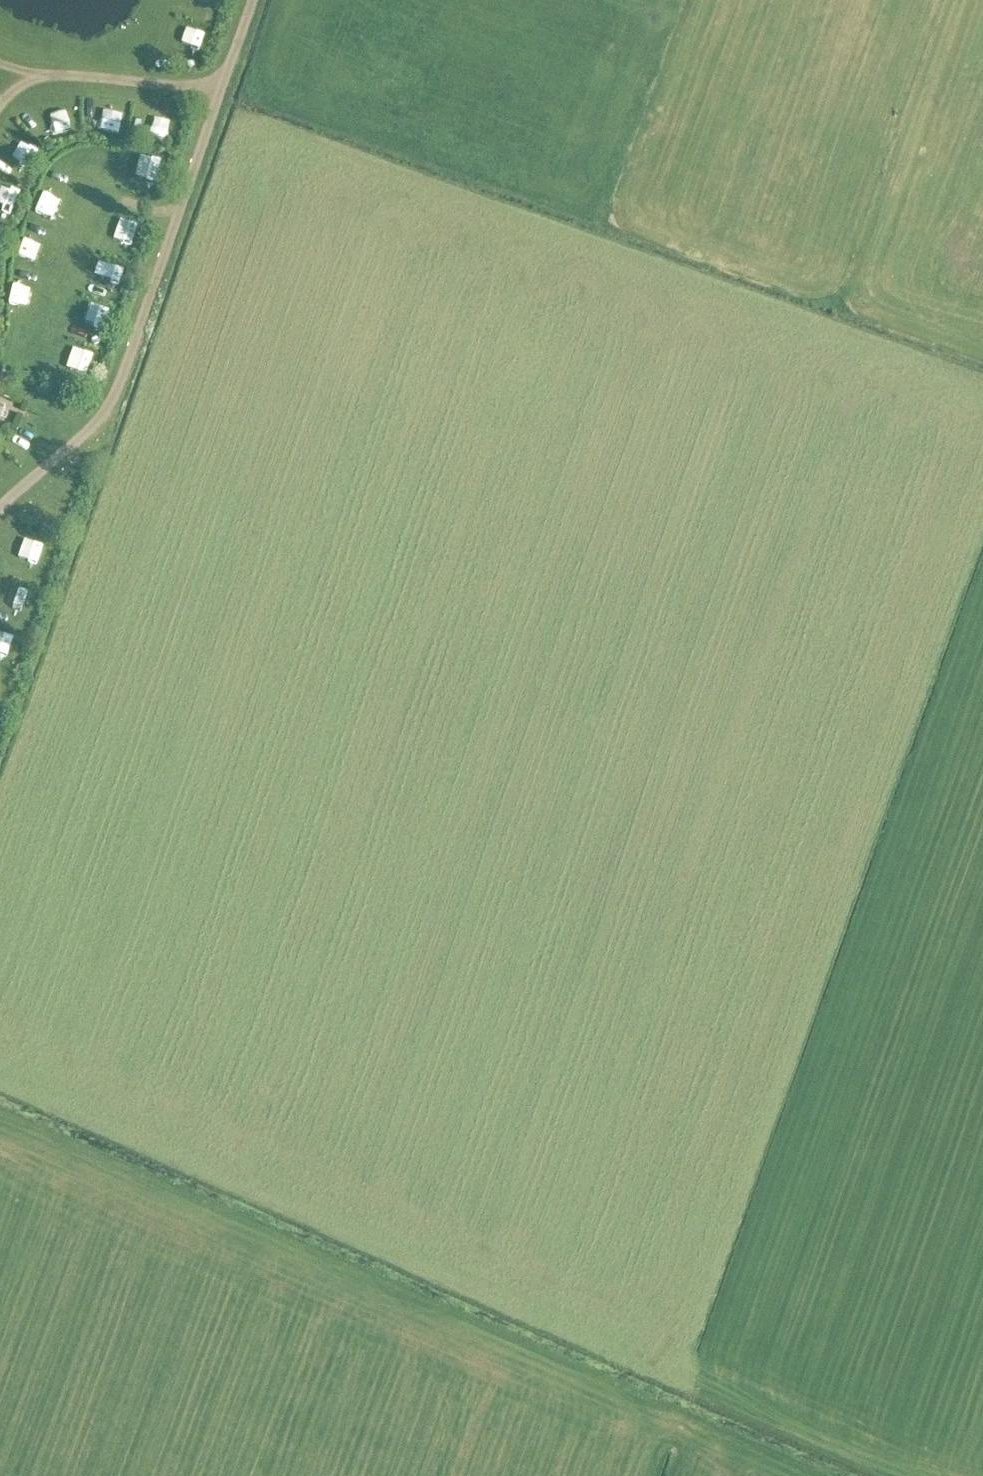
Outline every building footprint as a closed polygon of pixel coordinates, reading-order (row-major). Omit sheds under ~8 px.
[(219,8),(223,0),(198,0),(219,8)] [(117,240),(136,247),(145,224),(127,216),(117,240)]
